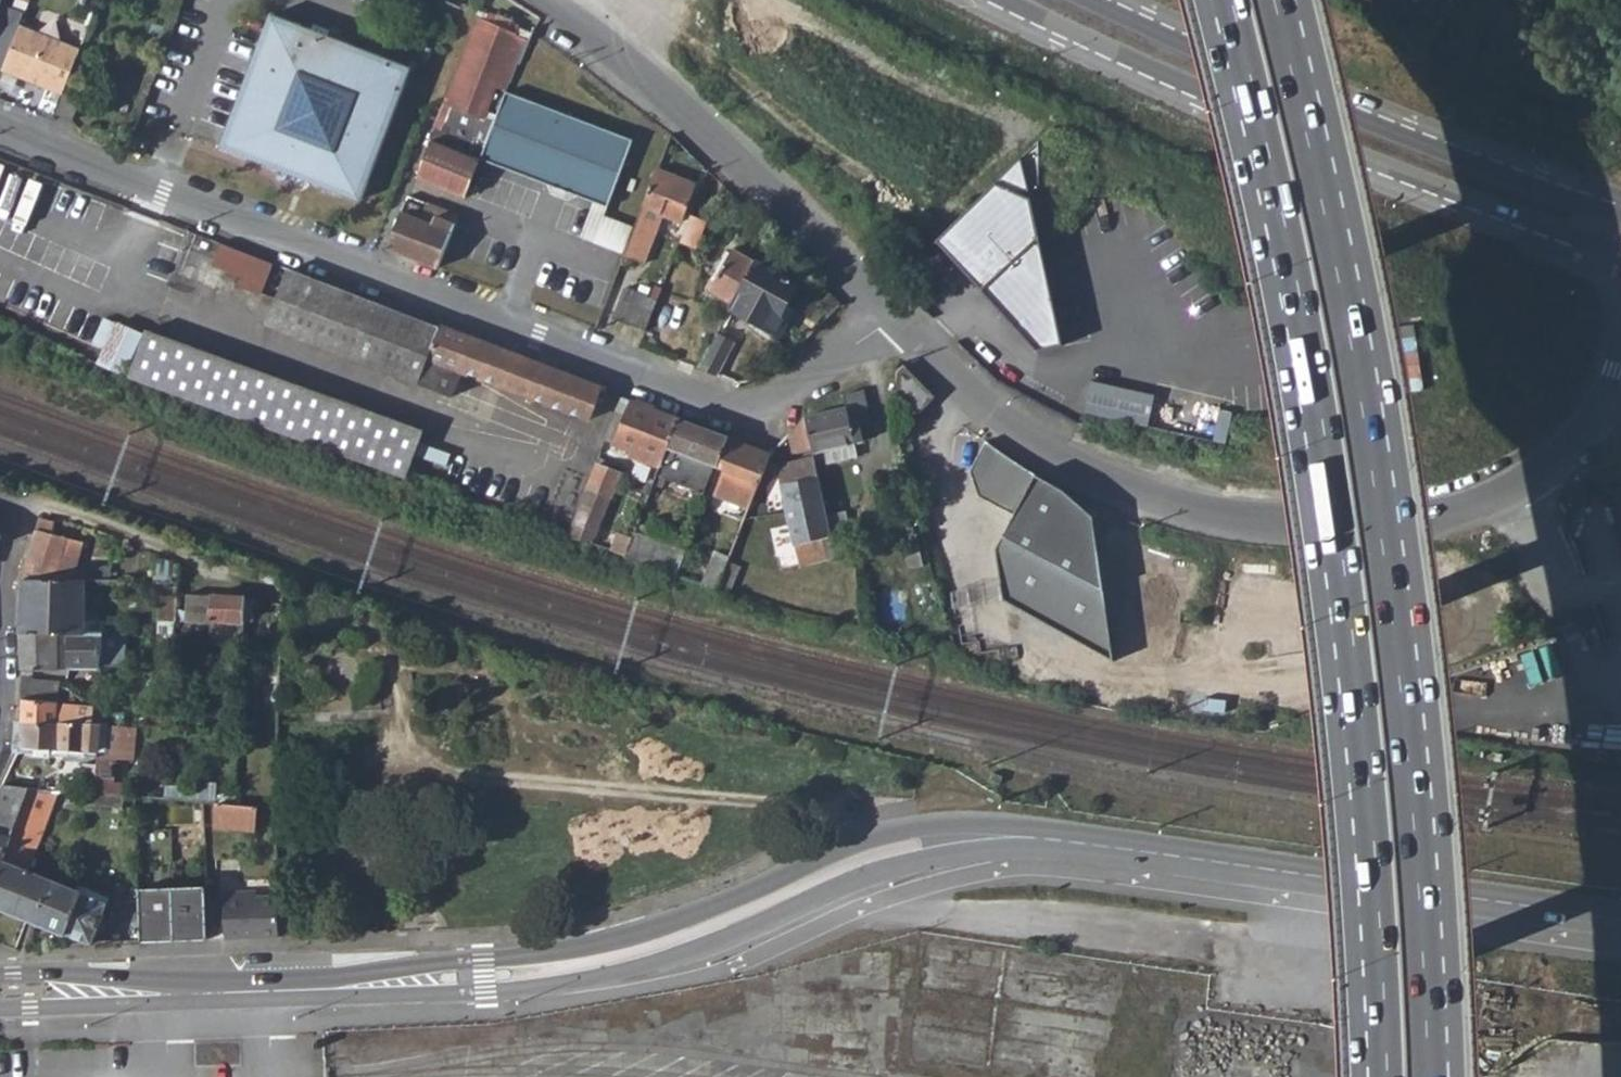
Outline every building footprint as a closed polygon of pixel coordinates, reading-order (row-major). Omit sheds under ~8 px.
[(2,72),(19,28),(24,16),(0,7),(0,72),(2,72)] [(319,28),(322,22),(308,17),(306,23),(267,11),(224,140),(362,186),(403,57),(319,28)] [(426,163),(420,178),(466,196),(479,161),(505,95),(527,40),(513,34),(517,26),(488,14),(485,21),(478,18),(444,104),(454,109),(448,128),(473,138),(466,158),(441,148),(445,137),(433,132),(430,142),(433,143),(426,163)] [(19,28),(2,72),(62,97),(67,85),(80,51),(19,28)] [(505,95),(479,161),(592,203),(606,209),(632,143),(505,95)] [(1022,163),(942,245),(1045,350),(1064,345),(1022,163)] [(624,257),(644,265),(662,216),(680,223),(696,186),(658,170),(643,208),(635,229),(624,256),(624,257)] [(407,201),(387,250),(437,270),(458,216),(440,209),(434,226),(418,219),(422,208),(407,201)] [(592,203),(578,238),(624,256),(635,229),(603,217),(606,209),(592,203)] [(220,245),(214,261),(243,271),(248,256),(220,245)] [(714,282),(709,291),(732,305),(756,263),(733,249),(730,254),(726,252),(710,279),(714,282)] [(243,271),(238,284),(277,299),(288,271),(248,256),(243,271)] [(732,305),(731,308),(777,335),(787,319),(779,314),(797,287),(756,263),(732,305)] [(277,299),(268,325),(454,397),(464,371),(475,343),(288,271),(277,299)] [(625,290),(613,319),(645,332),(657,303),(625,290)] [(713,313),(703,330),(714,337),(715,335),(724,319),(713,313)] [(113,326),(98,367),(123,376),(138,335),(113,326)] [(132,372),(129,379),(405,483),(423,437),(147,333),(132,372)] [(714,337),(695,369),(713,376),(731,343),(715,335),(714,337)] [(475,343),(464,371),(590,419),(601,391),(475,343)] [(906,368),(898,375),(898,393),(918,414),(936,400),(906,368)] [(1092,379),(1088,414),(1152,421),(1156,386),(1092,379)] [(846,410),(808,418),(810,448),(811,452),(852,444),(850,428),(870,424),(866,393),(844,396),(846,410)] [(617,412),(605,440),(641,454),(640,458),(659,465),(678,420),(629,402),(624,415),(617,412)] [(806,420),(789,435),(794,455),(810,448),(808,418),(806,420)] [(659,465),(658,469),(665,471),(671,465),(677,448),(689,453),(717,464),(727,438),(678,420),(659,465)] [(727,438),(717,464),(758,480),(768,454),(727,438)] [(971,476),(979,501),(987,445),(971,476)] [(1005,604),(1115,665),(1095,520),(1064,494),(1034,479),(1017,469),(993,450),(987,446),(979,501),(1014,520),(996,553),(1005,604)] [(677,448),(671,465),(683,470),(689,453),(677,448)] [(813,459),(777,465),(798,565),(826,560),(821,537),(846,532),(841,511),(823,513),(813,459)] [(598,463),(567,542),(589,549),(620,472),(598,463)] [(37,523),(23,581),(110,579),(110,569),(76,568),(82,543),(51,535),(54,524),(38,519),(37,523)] [(619,531),(610,554),(623,559),(630,540),(631,536),(619,531)] [(846,532),(821,537),(826,560),(851,554),(846,532)] [(630,540),(623,559),(648,568),(655,550),(630,540)] [(158,556),(156,578),(160,578),(157,617),(175,618),(179,564),(158,556)] [(23,581),(20,633),(68,633),(103,634),(122,634),(122,623),(85,621),(86,591),(118,592),(118,579),(110,579),(23,581)] [(186,595),(184,621),(202,623),(203,621),(226,621),(225,638),(244,640),(245,598),(186,595)] [(971,620),(956,622),(958,645),(973,643),(971,620)] [(68,633),(20,633),(20,670),(67,668),(68,633)] [(103,634),(68,633),(67,668),(87,668),(85,692),(82,701),(80,709),(94,709),(96,694),(103,634)] [(30,681),(20,680),(20,689),(30,689),(30,681)] [(30,689),(20,689),(20,699),(57,703),(58,682),(30,681),(30,689)] [(66,685),(63,695),(71,697),(69,701),(80,709),(82,701),(66,685)] [(94,709),(92,724),(112,724),(113,711),(106,710),(108,695),(96,694),(94,709)] [(57,703),(20,699),(20,722),(55,722),(57,703)] [(80,709),(75,724),(92,724),(94,709),(80,709)] [(55,722),(20,722),(20,744),(97,752),(94,790),(115,791),(117,757),(119,724),(112,724),(92,724),(75,724),(55,722)] [(119,724),(117,757),(133,758),(135,725),(119,724)] [(163,783),(161,798),(194,803),(196,789),(163,783)] [(0,792),(0,832),(8,835),(30,788),(3,785),(0,792)] [(0,856),(0,908),(90,945),(109,945),(124,911),(26,869),(54,802),(63,801),(63,792),(30,788),(8,835),(0,856)] [(94,790),(77,790),(78,805),(97,804),(124,808),(127,792),(115,791),(94,790)] [(214,805),(211,827),(247,833),(250,811),(214,805)] [(8,835),(0,832),(0,856),(8,835)] [(170,890),(136,891),(139,944),(207,941),(204,888),(170,890)] [(240,893),(223,894),(225,941),(280,938),(277,898),(257,899),(240,900),(240,893)]
